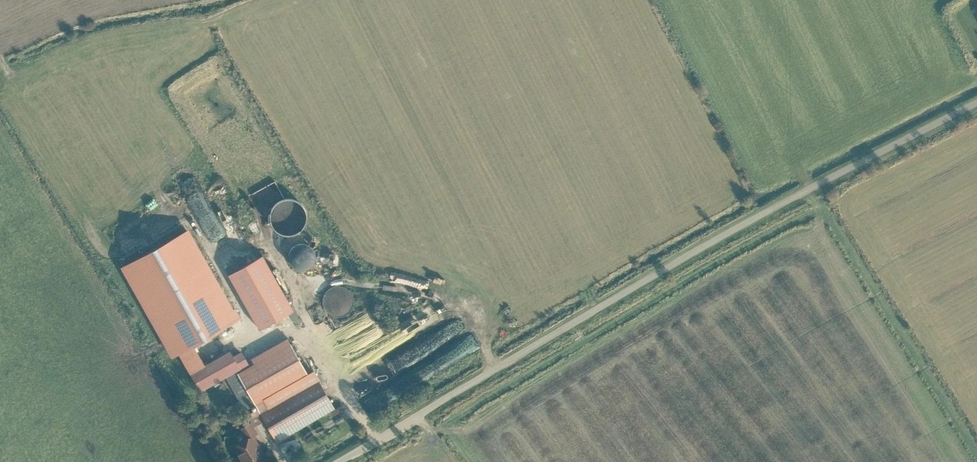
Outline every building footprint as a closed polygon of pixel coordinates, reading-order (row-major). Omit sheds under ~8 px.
[(296,234),(301,231),(305,226),(307,220),(307,214),(305,208),(301,204),(296,200),(290,199),(284,199),(278,201),(274,205),(271,211),(270,217),(271,224),(274,229),(278,233),(284,236),(291,236),(296,234)] [(228,228),(233,237),(246,231),(241,222),(228,228)] [(124,262),(174,355),(241,318),(190,226),(124,262)] [(315,252),(312,248),(309,246),(305,244),(300,244),(296,245),(292,248),(290,252),(289,256),(289,260),(290,264),(293,268),(297,270),(302,271),(306,271),(310,269),(314,265),(316,261),(316,256),(315,252)] [(263,253),(228,271),(258,328),(293,310),(263,253)] [(345,313),(349,311),(352,307),(354,302),(354,297),(352,293),(350,289),(346,286),(341,284),(336,284),(331,285),(327,289),(324,293),(323,298),(323,304),(326,309),(330,312),(335,314),(340,315),(345,313)] [(435,332),(382,363),(389,375),(442,344),(435,332)] [(290,340),(237,370),(278,440),(335,408),(312,369),(308,371),(290,340)] [(230,348),(203,363),(213,382),(241,367),(230,348)] [(242,461),(258,461),(267,457),(255,435),(258,434),(250,420),(238,427),(243,437),(231,443),(242,461)]
